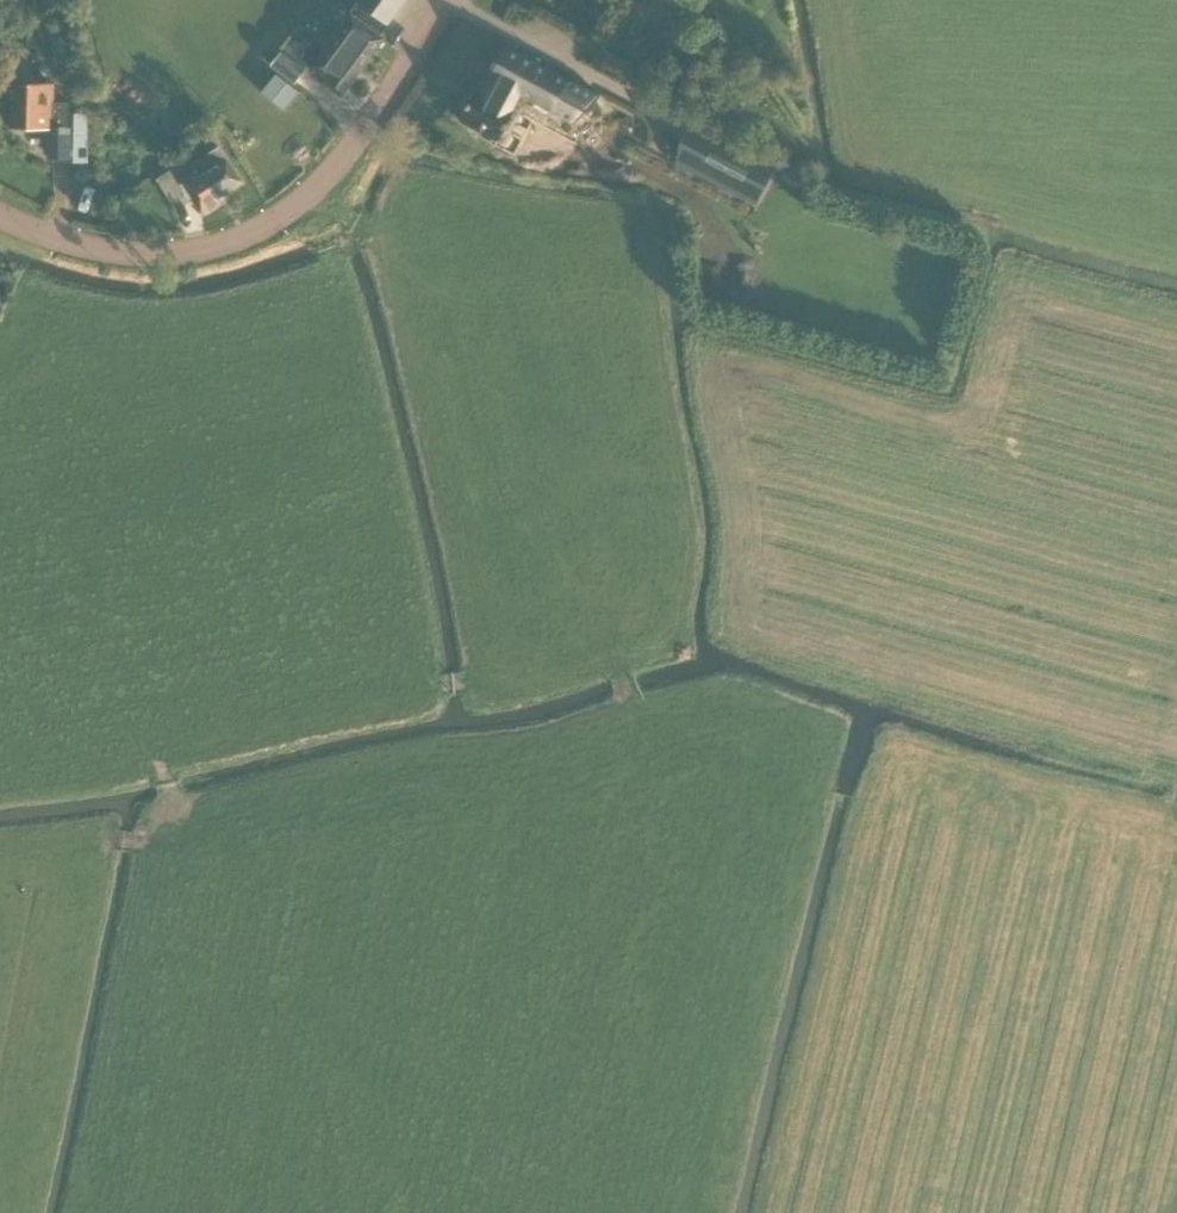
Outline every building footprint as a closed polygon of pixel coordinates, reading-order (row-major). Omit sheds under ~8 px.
[(313,67),(315,69),(346,92),(386,38),(381,35),(407,0),(360,0),(351,12),(352,14),(328,46),(316,37),(301,58),(313,67)] [(667,13),(676,0),(648,0),(667,13)] [(508,45),(482,92),(477,89),(460,120),(499,141),(516,111),(513,109),(521,94),(556,113),(573,80),(508,45)] [(272,65),(297,84),(306,71),(281,52),(272,65)] [(598,67),(621,79),(628,66),(605,54),(598,67)] [(50,128),(50,156),(68,156),(70,113),(70,102),(54,101),(54,83),(15,83),(15,103),(11,103),(11,128),(50,128)] [(287,83),(273,101),(285,111),(300,93),(287,83)] [(77,162),(91,162),(90,111),(75,111),(77,162)] [(776,165),(686,118),(686,120),(698,127),(680,162),(677,160),(677,162),(757,203),(776,165)] [(181,179),(203,212),(221,200),(219,198),(244,181),(220,146),(192,164),(196,170),(181,179)] [(158,179),(171,200),(184,192),(171,171),(158,179)]
